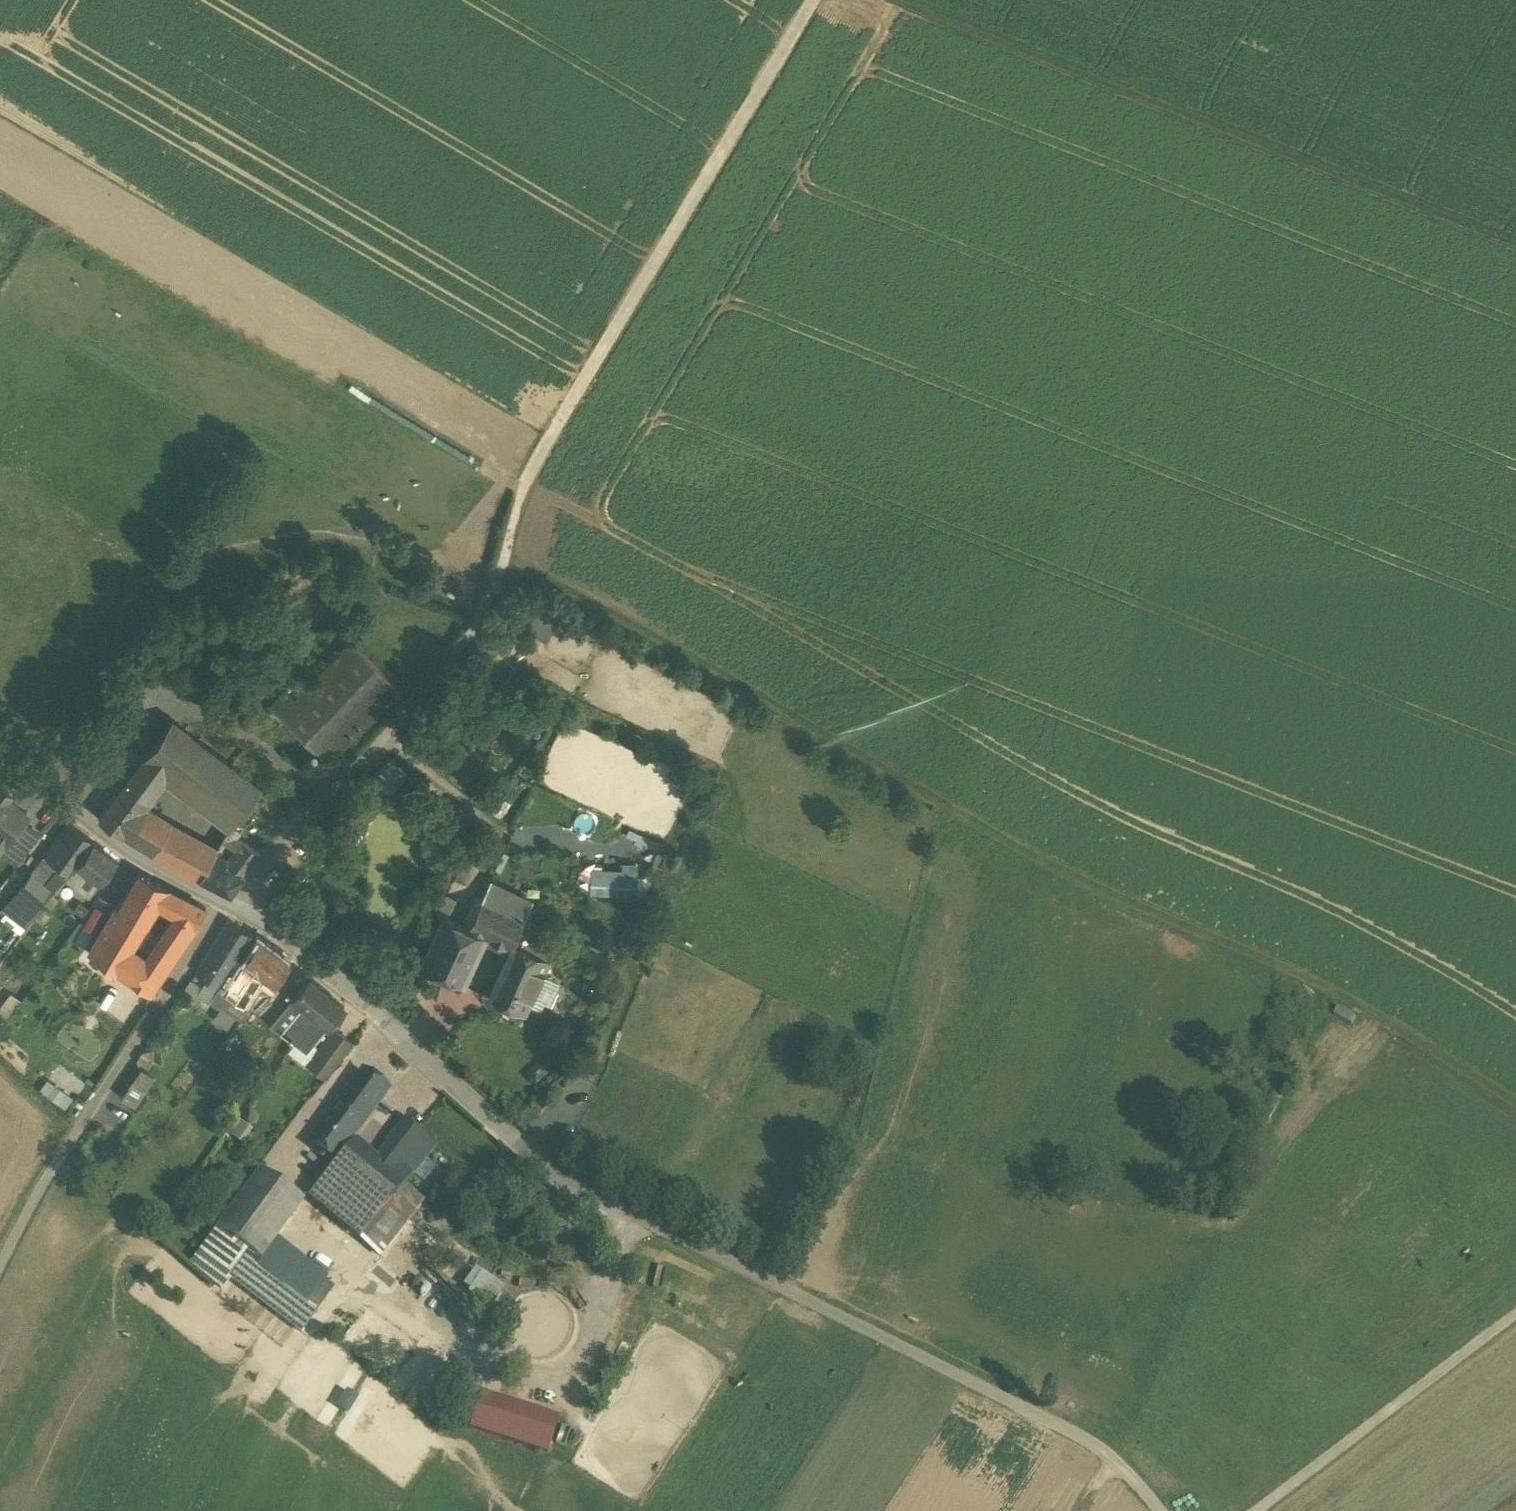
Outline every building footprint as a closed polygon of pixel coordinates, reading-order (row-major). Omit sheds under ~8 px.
[(537,604),(525,630),(546,639),(557,613),(537,604)] [(295,698),(279,714),(328,761),(399,686),(350,640),(295,698)] [(285,689),(270,705),(279,714),(295,698),(285,689)] [(232,764),(171,719),(145,754),(168,772),(205,800),(232,764)] [(168,772),(145,754),(125,781),(149,798),(168,772)] [(391,758),(373,778),(389,792),(405,774),(391,758)] [(263,787),(232,764),(205,800),(234,821),(263,787)] [(149,798),(125,781),(99,817),(123,834),(143,806),(149,798)] [(0,784),(0,846),(23,816),(27,812),(7,796),(10,792),(0,784)] [(282,806),(266,793),(259,800),(274,814),(282,806)] [(143,806),(123,834),(136,843),(157,813),(143,806)] [(157,813),(136,843),(152,852),(173,822),(157,813)] [(23,816),(0,846),(0,847),(16,859),(40,829),(23,816)] [(90,838),(70,822),(45,854),(61,867),(66,871),(67,870),(67,869),(90,838)] [(218,848),(173,822),(152,852),(182,869),(200,878),(212,857),(218,848)] [(232,825),(230,827),(223,840),(230,845),(236,837),(241,831),(232,825)] [(93,841),(77,864),(83,868),(100,881),(116,860),(117,859),(93,841)] [(242,841),(227,862),(226,865),(244,875),(259,853),(242,841)] [(224,864),(212,857),(200,878),(230,893),(244,875),(226,865),(224,864)] [(623,869),(591,867),(589,891),(635,895),(638,862),(624,861),(623,869)] [(77,864),(68,876),(70,878),(67,880),(72,883),(83,868),(77,864)] [(61,867),(45,887),(49,890),(52,893),(69,873),(66,871),(61,867)] [(167,888),(140,872),(120,907),(119,908),(147,924),(157,907),(167,888)] [(45,887),(29,874),(19,887),(39,903),(49,890),(45,887)] [(531,903),(489,883),(482,899),(524,919),(531,903)] [(182,896),(167,888),(157,907),(172,914),(182,896)] [(78,903),(62,890),(55,898),(71,912),(78,903)] [(206,908),(182,896),(172,914),(182,919),(196,926),(206,908)] [(524,919),(482,899),(469,926),(484,933),(480,940),(481,940),(485,938),(486,936),(510,948),(513,942),(524,919)] [(120,907),(116,905),(98,937),(129,954),(131,950),(147,925),(147,924),(119,908),(120,907)] [(443,915),(420,964),(460,983),(480,940),(484,933),(469,926),(443,915)] [(182,919),(166,942),(180,951),(196,926),(182,919)] [(524,919),(513,942),(518,945),(529,921),(524,919)] [(229,920),(197,972),(209,979),(215,983),(216,982),(247,931),(229,920)] [(558,935),(529,921),(518,945),(549,959),(559,936),(558,935)] [(152,963),(131,950),(129,954),(98,937),(89,951),(151,993),(165,972),(152,963)] [(258,940),(243,963),(261,976),(274,986),(290,963),(258,940)] [(166,942),(152,963),(165,972),(180,951),(166,942)] [(549,959),(518,945),(493,998),(525,1013),(530,1002),(543,973),(549,959)] [(227,988),(225,993),(243,1005),(261,976),(243,963),(227,988)] [(557,980),(543,973),(530,1002),(545,1008),(557,980)] [(376,977),(369,985),(381,995),(388,988),(376,977)] [(344,1006),(309,978),(271,1025),(294,1043),(307,1052),(328,1023),(344,1006)] [(227,988),(221,985),(221,984),(216,982),(215,983),(209,979),(206,984),(209,986),(204,993),(242,1020),(250,1010),(243,1005),(225,993),(227,988)] [(267,1022),(250,1010),(242,1020),(260,1032),(267,1022)] [(354,1041),(328,1023),(307,1052),(294,1043),(289,1050),(328,1077),(354,1041)] [(138,1065),(118,1095),(134,1106),(154,1075),(138,1065)] [(364,1071),(309,1143),(332,1161),(387,1089),(364,1071)] [(404,1124),(385,1148),(415,1172),(434,1148),(404,1124)] [(353,1146),(334,1169),(385,1209),(404,1186),(374,1162),(353,1146)] [(415,1172),(385,1148),(374,1162),(404,1186),(415,1172)] [(385,1209),(334,1169),(310,1200),(361,1240),(385,1209)] [(303,1335),(338,1289),(274,1240),(302,1204),(261,1172),(216,1230),(248,1255),(230,1279),(303,1335)] [(423,1201),(404,1186),(385,1209),(361,1240),(361,1241),(380,1255),(423,1201)] [(459,1291),(491,1308),(503,1286),(472,1269),(459,1291)] [(347,1414),(355,1397),(343,1391),(335,1408),(347,1414)] [(560,1417),(482,1393),(470,1430),(548,1455),(560,1417)]
